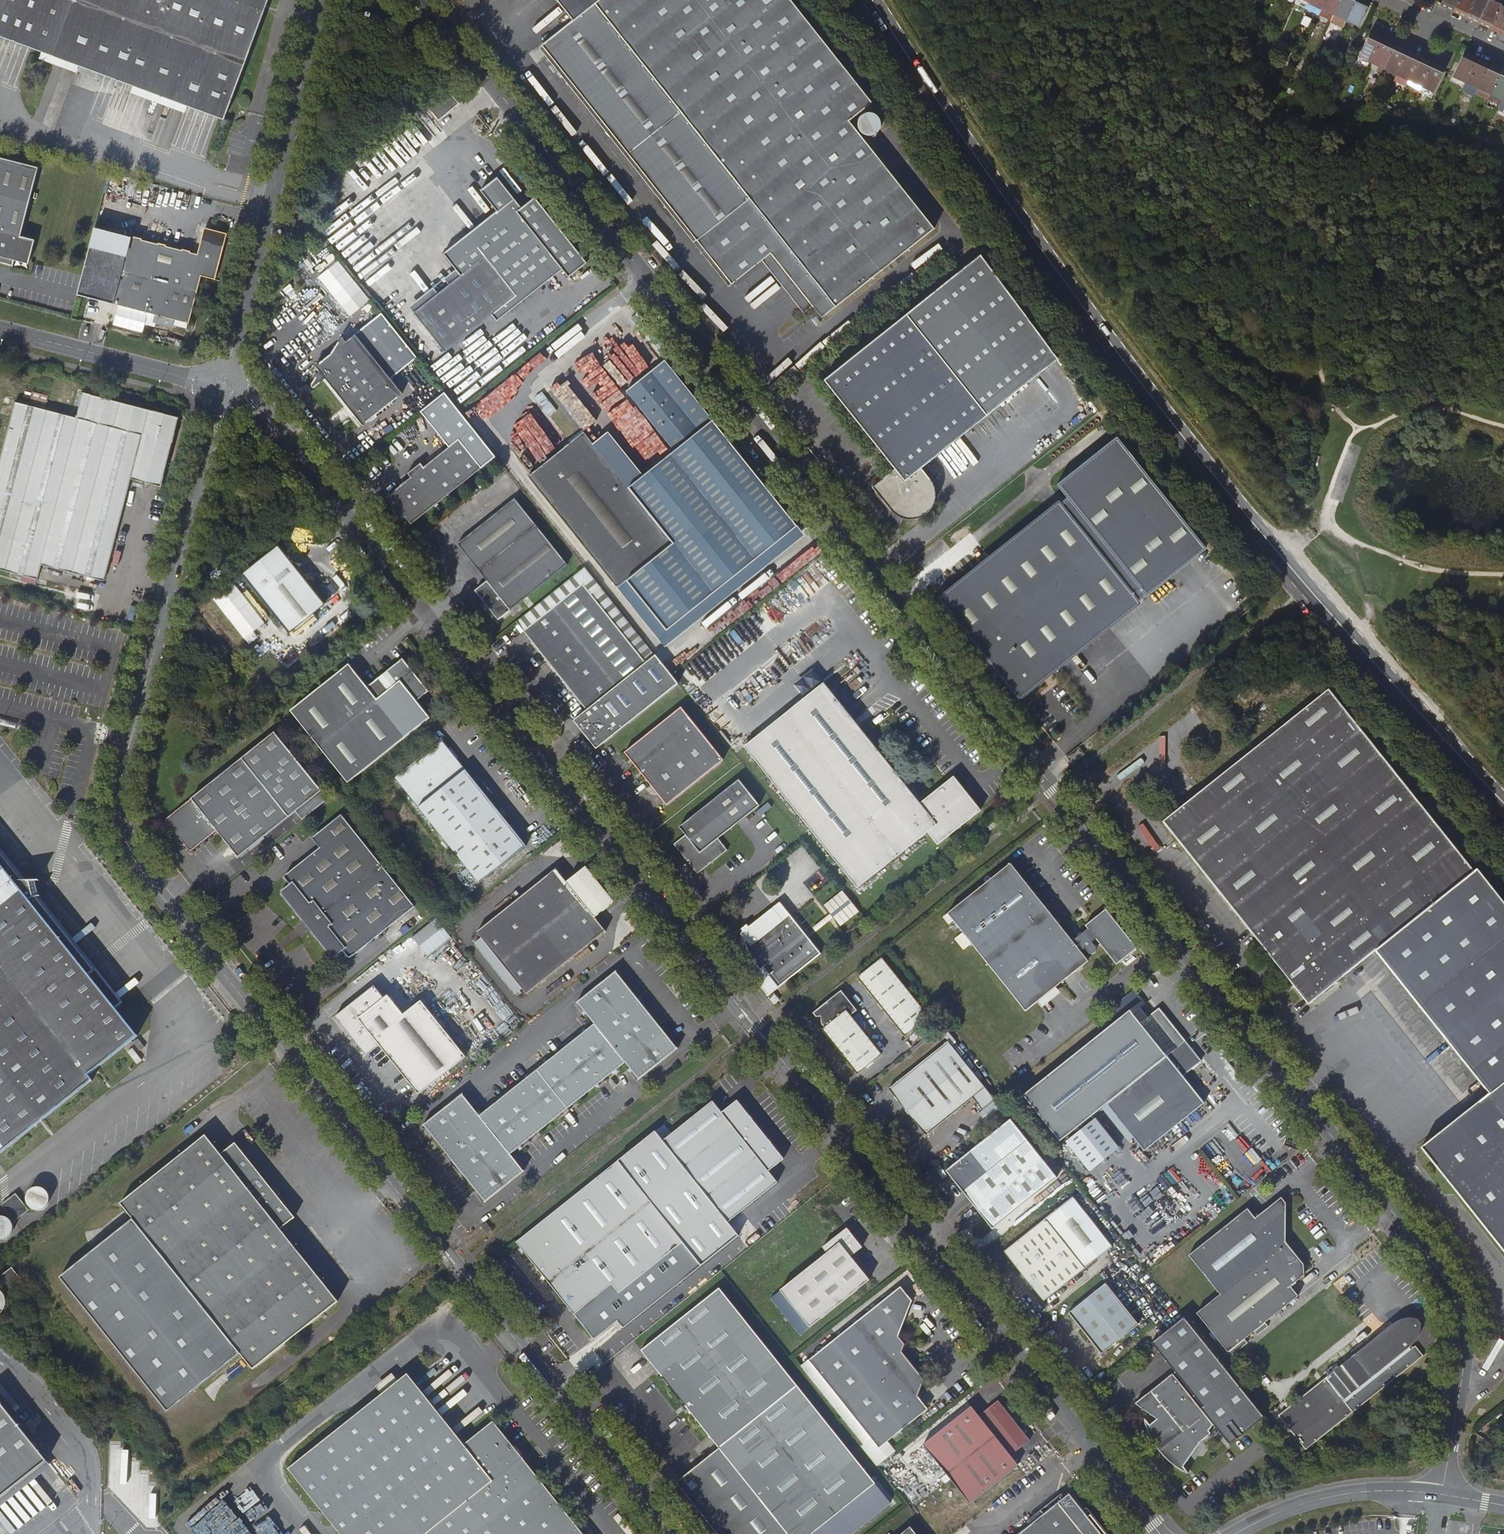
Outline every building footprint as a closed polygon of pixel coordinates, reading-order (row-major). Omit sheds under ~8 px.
[(42,52),(65,61),(131,86),(186,106),(222,120),(253,36),(266,0),(0,0),(0,37),(42,52)] [(732,283),(762,259),(771,252),(811,305),(821,317),(899,255),(934,228),(849,120),(872,102),(791,0),(558,0),(574,20),(543,45),(732,283)] [(1322,9),(1326,0),(1310,0),(1307,7),(1320,13),(1322,9)] [(1341,0),(1326,0),(1322,9),(1334,15),(1341,0)] [(1332,19),(1344,25),(1346,20),(1356,0),(1341,0),(1334,15),(1332,19)] [(1366,0),(1356,0),(1346,20),(1359,26),(1369,4),(1370,2),(1366,0)] [(1441,3),(1440,6),(1453,12),(1458,0),(1442,0),(1441,3)] [(1465,18),(1474,0),(1458,0),(1453,12),(1465,18)] [(1465,18),(1478,23),(1489,0),(1474,0),(1465,18)] [(1478,23),(1490,29),(1502,5),(1490,0),(1489,0),(1478,23)] [(1490,29),(1503,35),(1503,32),(1503,6),(1502,5),(1490,29)] [(1370,32),(1358,56),(1371,63),(1383,39),(1370,32)] [(1383,39),(1371,63),(1384,69),(1395,44),(1383,39)] [(1396,74),(1408,50),(1395,44),(1384,69),(1396,74)] [(540,47),(729,285),(732,283),(543,45),(540,47)] [(1409,80),(1420,56),(1408,50),(1396,74),(1409,80)] [(62,68),(65,61),(42,52),(39,60),(62,68)] [(1477,58),(1464,52),(1453,75),(1466,82),(1477,58)] [(1421,86),(1433,62),(1420,56),(1409,80),(1421,86)] [(1479,88),(1490,64),(1477,58),(1466,82),(1479,88)] [(1419,90),(1418,93),(1431,99),(1444,70),(1445,68),(1433,62),(1421,86),(1419,90)] [(1502,69),(1490,64),(1479,88),(1491,94),(1502,69)] [(1503,99),(1503,70),(1502,69),(1491,94),(1503,100),(1503,99)] [(1419,90),(1421,86),(1409,80),(1407,84),(1419,90)] [(1477,92),(1479,88),(1466,82),(1464,86),(1477,92)] [(77,84),(74,94),(90,100),(94,90),(77,84)] [(183,113),(186,106),(131,86),(129,93),(183,113)] [(447,90),(427,106),(439,120),(459,105),(447,90)] [(881,115),(879,113),(878,112),(876,111),(873,111),(871,111),(868,111),(865,112),(862,114),(861,117),(859,120),(859,122),(859,126),(860,128),(862,131),(865,133),(867,135),(870,135),(872,135),(874,135),(877,134),(879,133),(881,131),(882,129),(883,127),(884,124),(884,122),(883,120),(883,117),(881,115)] [(0,158),(0,263),(13,267),(14,260),(15,257),(29,260),(34,240),(20,236),(38,168),(0,158)] [(240,160),(230,158),(227,168),(237,171),(240,160)] [(494,315),(499,321),(564,269),(570,277),(588,262),(536,196),(522,207),(498,176),(492,181),(487,184),(481,190),(498,210),(444,253),(457,269),(462,275),(415,312),(447,352),(494,315)] [(290,218),(287,232),(292,234),(296,219),(290,218)] [(227,234),(211,229),(203,233),(197,254),(130,237),(111,312),(122,315),(124,306),(175,319),(173,325),(186,328),(187,323),(188,322),(201,276),(215,279),(227,234)] [(803,311),(811,305),(771,252),(762,259),(803,311)] [(1040,333),(981,253),(825,378),(895,467),(872,486),(891,509),(894,512),(898,515),(901,516),(905,517),(909,518),(912,518),(917,518),(921,516),(924,514),(928,511),(931,507),(933,503),(935,498),(935,493),(934,487),(933,483),(929,477),(921,466),(1058,357),(1040,333)] [(462,275),(457,269),(410,306),(415,312),(462,275)] [(350,315),(370,299),(354,279),(334,295),(350,315)] [(320,370),(311,384),(313,387),(325,378),(362,424),(402,393),(390,378),(417,357),(382,313),(345,341),(341,336),(332,352),(315,365),(320,370)] [(672,541),(617,586),(665,646),(805,534),(664,359),(627,389),(675,449),(643,475),(607,431),(593,443),(672,541)] [(180,417),(83,392),(77,417),(15,401),(0,460),(0,569),(38,579),(42,564),(104,580),(131,478),(162,486),(180,417)] [(659,432),(637,406),(627,414),(611,393),(598,404),(636,451),(659,432)] [(408,417),(417,411),(414,406),(405,413),(408,417)] [(583,431),(528,476),(617,586),(672,541),(593,443),(583,431)] [(1206,547),(1171,503),(1117,436),(1057,483),(1068,496),(1062,502),(1060,501),(971,572),(940,597),(980,647),(982,646),(1019,693),(1057,663),(1058,665),(1206,547)] [(481,467),(458,438),(423,466),(420,462),(408,473),(411,477),(388,495),(393,501),(392,504),(392,507),(393,509),(394,512),(396,514),(399,516),(401,516),(403,516),(406,516),(411,523),(481,467)] [(487,581),(474,591),(498,620),(567,564),(535,525),(514,499),(457,544),(478,570),(487,581)] [(292,562),(278,544),(242,573),(289,632),(325,603),(297,568),(303,563),(292,562)] [(523,631),(586,710),(573,721),(596,750),(678,684),(671,674),(655,655),(645,662),(583,584),(523,631)] [(367,687),(349,664),(290,711),(348,783),(429,718),(416,701),(428,691),(402,659),(367,687)] [(938,844),(980,810),(953,776),(920,803),(824,683),(744,747),(802,819),(857,888),(928,832),(938,844)] [(1329,690),(1163,822),(1288,979),(1282,983),(1287,989),(1293,985),(1309,1005),(1375,951),(1425,1014),(1439,1003),(1503,951),(1503,904),(1477,870),(1475,872),(1329,690)] [(723,759),(681,707),(624,752),(630,759),(627,761),(631,766),(634,764),(667,805),(723,759)] [(328,799),(275,733),(168,819),(166,821),(165,824),(167,827),(178,840),(180,838),(191,851),(217,830),(239,857),(296,811),(302,820),(328,799)] [(526,846),(442,741),(395,778),(479,883),(526,846)] [(1079,746),(1066,757),(1072,764),(1084,754),(1079,746)] [(1187,773),(1176,782),(1185,793),(1196,785),(1187,773)] [(698,863),(703,869),(727,850),(718,838),(759,805),(738,779),(679,827),(685,834),(674,844),(688,862),(698,863)] [(330,839),(319,847),(285,875),(285,877),(285,878),(290,884),(282,890),(282,892),(282,894),(284,897),(331,956),(333,956),(335,956),(342,950),(348,957),(349,957),(352,956),(414,906),(341,814),(322,829),(330,839)] [(312,838),(319,847),(330,839),(322,829),(312,838)] [(1156,833),(1144,843),(1154,854),(1166,844),(1156,833)] [(14,880),(25,880),(0,849),(0,863),(14,880)] [(698,874),(703,869),(698,863),(688,862),(698,874)] [(8,1146),(92,1080),(88,1075),(137,1036),(116,1009),(83,968),(29,900),(38,897),(40,897),(36,880),(25,880),(14,880),(0,863),(0,1153),(8,1146)] [(1026,1011),(1037,1002),(1056,987),(1088,961),(1081,952),(1085,949),(1089,953),(1092,954),(1094,953),(1096,951),(1097,949),(1096,948),(1093,943),(1097,940),(1117,964),(1137,948),(1106,909),(1086,925),(1088,929),(1072,941),(1010,864),(949,914),(1026,1011)] [(614,902),(585,867),(566,882),(556,869),(477,932),(481,937),(474,943),(515,994),(522,989),(526,994),(605,931),(594,918),(614,902)] [(825,904),(840,926),(859,912),(843,891),(825,904)] [(123,1004),(38,897),(29,900),(83,968),(116,1009),(123,1004)] [(820,954),(789,914),(751,944),(743,935),(744,939),(745,945),(748,953),(751,958),(755,964),(759,969),(766,964),(772,971),(764,978),(763,979),(763,981),(764,982),(765,984),(766,985),(767,986),(769,986),(770,986),(772,986),(774,984),(775,983),(778,987),(820,954)] [(412,937),(427,957),(452,938),(437,918),(412,937)] [(1439,1003),(1425,1014),(1489,1094),(1421,1148),(1503,1252),(1503,951),(1439,1003)] [(906,1036),(929,1018),(882,959),(858,977),(906,1036)] [(479,1115),(462,1094),(423,1125),(485,1202),(523,1171),(510,1154),(567,1108),(625,1063),(639,1080),(677,1049),(615,971),(577,1002),(594,1023),(479,1115)] [(686,987),(677,976),(667,984),(675,995),(686,987)] [(374,985),(368,990),(377,1002),(383,998),(374,985)] [(1060,993),(1056,987),(1037,1002),(1042,1008),(1060,993)] [(377,1002),(368,990),(335,1016),(361,1049),(370,1043),(374,1048),(379,1045),(418,1094),(465,1057),(421,1001),(403,1014),(387,995),(383,998),(377,1002)] [(857,1010),(842,991),(813,1013),(816,1017),(821,1017),(822,1025),(825,1028),(823,1030),(858,1074),(881,1055),(850,1016),(857,1010)] [(768,997),(774,1004),(779,1000),(773,993),(768,997)] [(1144,1004),(1141,1002),(1067,1061),(1023,1096),(1060,1142),(1106,1104),(1144,1151),(1204,1103),(1183,1076),(1201,1061),(1159,1008),(1158,1009),(1150,1000),(1144,1004)] [(144,1048),(138,1039),(134,1042),(141,1051),(144,1048)] [(983,1110),(995,1100),(948,1041),(889,1089),(926,1135),(973,1098),(983,1110)] [(366,1055),(374,1048),(370,1043),(361,1049),(366,1055)] [(623,1327),(739,1235),(728,1222),(778,1182),(769,1171),(784,1159),(738,1100),(722,1112),(713,1101),(663,1141),(656,1131),(517,1242),(594,1339),(617,1320),(623,1327)] [(993,1229),(1057,1178),(1010,1119),(946,1171),(993,1229)] [(1103,1125),(1113,1138),(1119,1133),(1109,1120),(1103,1125)] [(191,1290),(253,1369),(314,1319),(338,1301),(280,1228),(294,1216),(235,1142),(220,1153),(204,1135),(151,1177),(120,1202),(191,1290)] [(1166,1171),(1159,1176),(1168,1188),(1175,1183),(1166,1171)] [(1073,1197),(1004,1252),(1044,1301),(1112,1246),(1073,1197)] [(1256,1218),(1248,1209),(1189,1256),(1220,1295),(1197,1313),(1228,1352),(1298,1296),(1291,1287),(1304,1276),(1304,1264),(1285,1241),(1286,1204),(1281,1198),(1256,1218)] [(486,1222),(481,1226),(487,1233),(492,1229),(486,1222)] [(870,1280),(867,1276),(852,1257),(851,1256),(863,1247),(847,1228),(823,1247),(827,1253),(780,1291),(781,1291),(774,1296),(780,1304),(787,1299),(802,1318),(793,1325),(800,1334),(810,1327),(870,1280)] [(1135,1251),(1143,1243),(1134,1234),(1126,1242),(1135,1251)] [(1320,1244),(1327,1252),(1332,1248),(1326,1240),(1320,1244)] [(856,1254),(852,1257),(867,1276),(871,1273),(856,1254)] [(23,1282),(11,1268),(0,1277),(0,1286),(2,1288),(0,1290),(0,1310),(2,1308),(2,1305),(3,1300),(3,1298),(23,1282)] [(1101,1354),(1138,1324),(1106,1283),(1068,1313),(1101,1354)] [(912,1301),(901,1287),(809,1360),(879,1448),(928,1409),(918,1396),(925,1379),(902,1351),(905,1344),(899,1336),(912,1301)] [(684,1492),(727,1458),(805,1395),(797,1385),(719,1288),(642,1350),(709,1435),(719,1448),(676,1482),(684,1492)] [(778,1306),(780,1304),(774,1296),(771,1298),(778,1306)] [(1208,1431),(1213,1425),(1226,1442),(1262,1415),(1185,1317),(1152,1343),(1203,1407),(1200,1409),(1173,1374),(1136,1404),(1157,1419),(1149,1425),(1145,1419),(1145,1423),(1147,1429),(1151,1439),(1156,1446),(1161,1453),(1165,1458),(1170,1462),(1179,1469),(1188,1473),(1183,1467),(1202,1440),(1211,1433),(1208,1431)] [(1306,1450),(1423,1356),(1415,1346),(1411,1349),(1408,1347),(1415,1343),(1417,1339),(1419,1335),(1420,1331),(1421,1327),(1421,1324),(1419,1322),(1417,1319),(1415,1319),(1411,1318),(1408,1318),(1404,1319),(1401,1319),(1398,1321),(1394,1323),(1387,1338),(1382,1332),(1325,1378),(1336,1391),(1289,1429),(1306,1450)] [(1394,1323),(1382,1332),(1387,1338),(1394,1323)] [(376,1386),(382,1394),(398,1381),(392,1373),(376,1386)] [(547,1488),(517,1451),(513,1447),(493,1421),(464,1444),(408,1374),(398,1381),(382,1394),(288,1468),(340,1533),(583,1533),(547,1488)] [(1278,1415),(1289,1429),(1336,1391),(1325,1378),(1278,1415)] [(727,1458),(684,1492),(718,1533),(852,1533),(891,1503),(875,1483),(805,1395),(727,1458)] [(1011,1455),(1030,1440),(998,1400),(979,1416),(971,1407),(923,1445),(970,1504),(1018,1464),(1011,1455)] [(47,1461),(0,1402),(0,1499),(47,1461)] [(1086,1510),(1084,1512),(1070,1494),(1063,1500),(1061,1498),(1063,1496),(1062,1494),(1041,1510),(1044,1514),(1031,1525),(1020,1533),(1106,1533),(1086,1510)]
